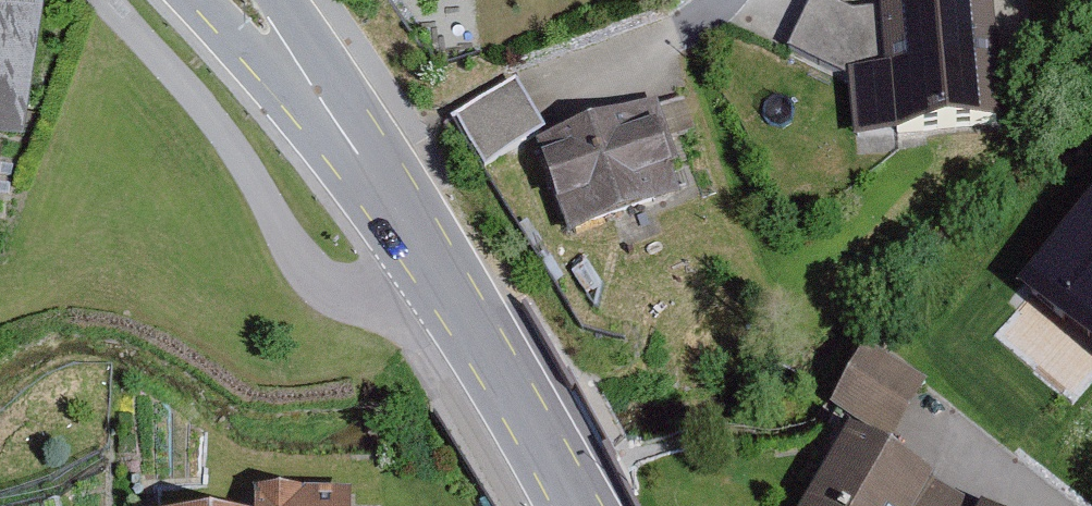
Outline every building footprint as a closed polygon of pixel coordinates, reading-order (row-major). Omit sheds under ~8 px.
[(27,123),(45,0),(0,0),(0,119),(27,123)] [(880,12),(852,14),(824,0),(812,0),(788,51),(848,80),(854,143),(897,140),(890,70),(885,71),(880,12)] [(879,7),(880,12),(885,71),(890,70),(897,140),(1005,130),(993,0),(956,0),(879,7)] [(516,82),(454,120),(485,171),(547,133),(516,82)] [(657,102),(534,145),(569,243),(683,202),(672,170),(680,167),(657,102)] [(1031,295),(1049,310),(1060,297),(1091,323),(1091,222),(1031,295)] [(868,349),(832,408),(891,443),(927,384),(868,349)] [(807,505),(949,505),(954,497),(849,435),(807,505)] [(354,496),(254,495),(254,505),(354,505),(354,496)] [(954,497),(949,505),(970,505),(954,497)]
